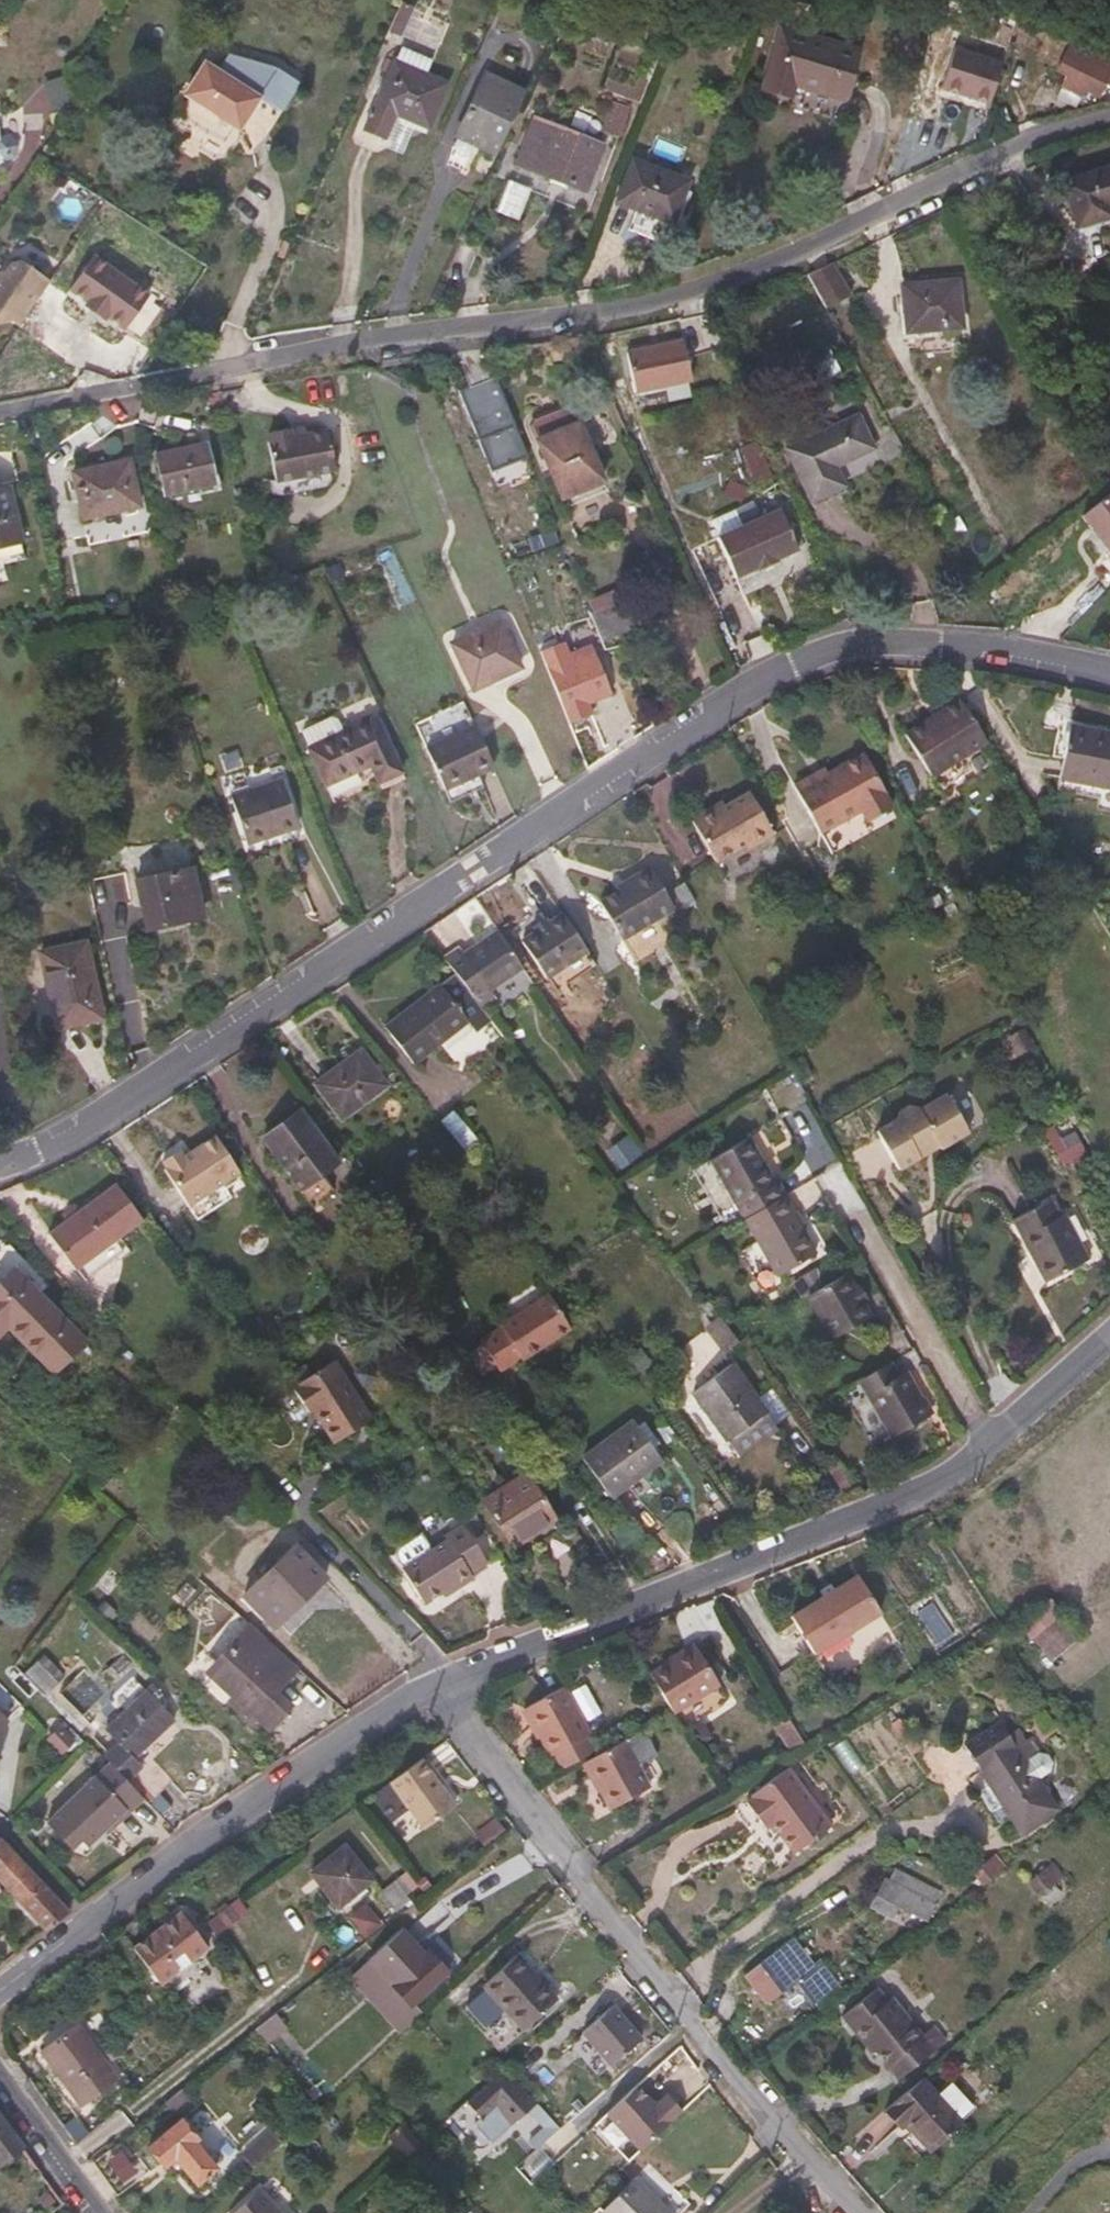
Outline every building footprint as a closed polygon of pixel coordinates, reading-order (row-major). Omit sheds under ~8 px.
[(399,7),(388,35),(399,40),(410,11),(399,7)] [(923,79),(937,33),(922,29),(909,74),(923,79)] [(833,102),(847,55),(769,33),(751,91),(780,99),(784,87),(833,102)] [(957,46),(939,89),(989,109),(1006,65),(957,46)] [(1053,79),(1048,89),(1070,98),(1073,93),(1088,100),(1097,80),(1109,85),(1109,71),(1058,48),(1045,74),(1053,79)] [(419,132),(438,89),(418,80),(425,65),(394,53),(388,67),(382,67),(352,134),(373,143),(385,117),(419,132)] [(228,132),(247,103),(266,116),(273,114),(290,87),(267,73),(219,60),(208,78),(196,70),(177,99),(180,102),(170,119),(181,129),(191,136),(202,142),(213,147),(224,130),(228,132)] [(485,159),(516,98),(474,78),(443,148),(438,164),(454,171),(463,151),(485,159)] [(34,82),(34,111),(66,110),(65,81),(34,82)] [(610,101),(601,132),(621,138),(630,107),(610,101)] [(575,195),(593,149),(524,122),(505,167),(575,195)] [(662,227),(678,186),(621,164),(605,205),(625,213),(623,220),(656,232),(658,225),(662,227)] [(1060,184),(1074,231),(1109,220),(1105,208),(1109,206),(1109,168),(1060,184)] [(507,182),(495,213),(518,222),(530,191),(507,182)] [(118,333),(141,297),(83,259),(61,295),(79,307),(77,310),(98,324),(100,321),(118,333)] [(42,286),(13,265),(5,268),(0,275),(0,327),(4,326),(12,331),(42,286)] [(839,299),(821,266),(796,277),(816,312),(839,299)] [(951,331),(947,284),(890,289),(894,336),(951,331)] [(690,384),(680,343),(626,357),(635,398),(690,384)] [(839,374),(829,349),(806,360),(817,385),(839,374)] [(531,478),(500,378),(462,390),(493,490),(531,478)] [(529,422),(536,439),(576,423),(568,406),(529,422)] [(835,469),(873,451),(858,416),(783,451),(807,505),(844,489),(835,469)] [(602,484),(579,426),(536,444),(559,502),(602,484)] [(325,432),(304,436),(302,427),(265,435),(267,443),(262,445),(274,496),(269,498),(271,508),(278,511),(323,502),(328,502),(332,493),(331,486),(336,484),(325,432)] [(26,452),(24,440),(14,443),(15,454),(26,452)] [(756,441),(738,450),(756,486),(774,476),(756,441)] [(215,492),(213,486),(219,484),(214,460),(208,462),(204,445),(154,458),(164,504),(215,492)] [(141,506),(130,460),(73,473),(83,519),(141,506)] [(11,488),(0,491),(0,548),(23,542),(11,488)] [(780,560),(798,552),(780,512),(717,540),(735,580),(754,572),(757,573),(766,570),(776,564),(777,562),(780,560)] [(555,530),(527,540),(532,555),(560,545),(555,530)] [(632,631),(622,604),(593,616),(604,643),(632,631)] [(495,609),(444,634),(449,645),(500,620),(495,609)] [(515,664),(498,625),(451,646),(471,692),(519,671),(515,664)] [(612,698),(596,655),(547,675),(564,718),(612,698)] [(930,781),(989,749),(962,705),(906,735),(930,781)] [(405,782),(377,720),(309,752),(326,789),(371,768),(382,793),(405,782)] [(493,769),(475,729),(426,750),(444,793),(493,769)] [(1091,734),(1089,737),(1056,732),(1047,780),(1109,790),(1109,737),(1091,734)] [(886,796),(863,755),(816,782),(812,777),(793,788),(818,834),(860,812),(866,822),(870,822),(890,810),(885,800),(886,796)] [(298,831),(283,781),(231,799),(246,848),(298,831)] [(772,837),(749,794),(715,812),(712,810),(690,821),(714,865),(750,844),(753,847),(772,837)] [(671,906),(646,864),(625,877),(628,882),(597,898),(617,937),(671,906)] [(193,917),(182,871),(126,884),(137,933),(175,925),(174,922),(193,917)] [(535,979),(540,979),(548,992),(587,966),(553,916),(538,927),(535,920),(523,929),(525,935),(513,944),(535,979)] [(480,992),(513,970),(487,932),(454,956),(451,951),(436,962),(445,975),(471,1008),(483,1000),(480,992)] [(94,1020),(76,946),(31,956),(48,1031),(94,1020)] [(483,1024),(471,1008),(445,975),(377,1028),(406,1067),(460,1024),(469,1035),(483,1024)] [(1000,1060),(1006,1057),(1023,1048),(1013,1029),(991,1042),(1000,1060)] [(377,1087),(352,1053),(306,1086),(331,1120),(377,1087)] [(959,1136),(936,1094),(909,1110),(908,1108),(905,1108),(899,1107),(889,1112),(887,1120),(866,1131),(889,1172),(910,1160),(908,1156),(928,1146),(931,1151),(959,1136)] [(329,1165),(291,1112),(255,1139),(304,1208),(326,1192),(314,1176),(329,1165)] [(452,1112),(439,1124),(463,1149),(475,1137),(452,1112)] [(623,1172),(645,1152),(629,1134),(606,1154),(623,1172)] [(215,1186),(231,1175),(207,1137),(177,1159),(172,1153),(155,1163),(159,1169),(155,1172),(189,1223),(224,1201),(215,1186)] [(777,1197),(769,1182),(766,1181),(763,1181),(740,1139),(701,1161),(735,1220),(777,1197)] [(1099,1156),(1109,1178),(1109,1151),(1099,1156)] [(121,1251),(112,1237),(133,1222),(107,1186),(39,1235),(65,1271),(70,1268),(79,1280),(121,1251)] [(806,1255),(782,1215),(785,1213),(785,1209),(777,1197),(735,1220),(768,1278),(806,1255)] [(1079,1259),(1057,1216),(1050,1216),(1042,1200),(1002,1221),(1019,1252),(1035,1284),(1041,1280),(1079,1259)] [(32,1295),(39,1287),(1,1248),(0,1249),(0,1328),(47,1376),(79,1343),(32,1295)] [(851,1286),(845,1289),(837,1274),(798,1297),(824,1339),(861,1318),(852,1303),(859,1300),(851,1286)] [(513,1363),(564,1332),(560,1326),(540,1294),(491,1326),(513,1363)] [(728,1340),(713,1320),(701,1328),(717,1349),(728,1340)] [(363,1422),(325,1361),(289,1384),(290,1388),(285,1392),(300,1414),(305,1412),(326,1446),(363,1422)] [(783,1414),(764,1386),(746,1398),(722,1364),(684,1392),(718,1442),(757,1415),(765,1426),(783,1414)] [(922,1417),(896,1372),(857,1394),(883,1438),(922,1417)] [(816,1423),(805,1406),(796,1413),(808,1429),(816,1423)] [(601,1498),(653,1461),(625,1420),(573,1458),(601,1498)] [(849,1486),(830,1460),(818,1469),(838,1495),(849,1486)] [(548,1520),(519,1473),(475,1500),(504,1548),(548,1520)] [(462,1575),(480,1564),(455,1525),(436,1536),(438,1541),(421,1552),(411,1536),(388,1550),(386,1556),(393,1568),(415,1604),(445,1585),(449,1589),(465,1580),(462,1575)] [(268,1629),(318,1579),(285,1546),(236,1595),(268,1629)] [(884,1616),(860,1576),(790,1617),(814,1656),(884,1616)] [(1044,1665),(1078,1646),(1052,1600),(1019,1619),(1044,1665)] [(268,1693),(291,1667),(242,1623),(219,1649),(225,1655),(203,1679),(261,1732),(284,1707),(268,1693)] [(689,1647),(661,1665),(643,1675),(668,1715),(714,1687),(692,1653),(689,1647)] [(112,1677),(129,1660),(120,1650),(103,1666),(112,1677)] [(58,1677),(37,1655),(24,1668),(45,1689),(58,1677)] [(155,1708),(162,1703),(153,1695),(145,1685),(99,1728),(111,1741),(95,1756),(103,1764),(119,1781),(126,1775),(147,1797),(165,1781),(144,1758),(136,1764),(129,1755),(168,1720),(155,1708)] [(517,1711),(544,1759),(555,1778),(578,1765),(583,1762),(594,1755),(557,1688),(517,1711)] [(0,1713),(0,1732),(9,1723),(0,1713)] [(900,1719),(889,1727),(911,1756),(922,1747),(900,1719)] [(799,1744),(793,1736),(784,1720),(771,1728),(786,1752),(799,1744)] [(45,1743),(63,1760),(83,1740),(64,1722),(45,1743)] [(959,1746),(984,1785),(972,1794),(987,1814),(998,1807),(1016,1834),(1051,1810),(1020,1763),(1034,1754),(1025,1740),(1019,1743),(1010,1730),(1001,1736),(993,1723),(959,1746)] [(644,1790),(618,1742),(594,1755),(583,1762),(578,1765),(596,1797),(604,1812),(644,1790)] [(453,1805),(418,1759),(384,1785),(419,1831),(453,1805)] [(80,1847),(135,1798),(119,1781),(103,1764),(39,1824),(55,1842),(66,1832),(80,1847)] [(738,1831),(749,1823),(756,1833),(764,1827),(785,1857),(827,1827),(783,1767),(742,1798),(744,1801),(726,1815),(738,1831)] [(481,1846),(504,1834),(498,1821),(474,1833),(481,1846)] [(0,1846),(0,1890),(39,1930),(63,1912),(0,1846)] [(333,1910),(367,1883),(340,1849),(306,1876),(333,1910)] [(972,1871),(981,1888),(1007,1874),(998,1857),(972,1871)] [(1042,1904),(1057,1893),(1051,1884),(1059,1877),(1047,1863),(1024,1882),(1042,1904)] [(921,1921),(935,1895),(889,1872),(884,1882),(879,1881),(866,1907),(885,1918),(892,1907),(921,1921)] [(405,1901),(401,1897),(390,1883),(377,1893),(378,1895),(372,1900),(382,1912),(387,1907),(391,1912),(405,1901)] [(240,1901),(209,1922),(218,1936),(249,1916),(240,1901)] [(444,1975),(424,1953),(419,1957),(397,1933),(364,1962),(385,1985),(405,2009),(444,1975)] [(834,1987),(816,1963),(810,1967),(789,1939),(741,1975),(764,2004),(792,1982),(809,2005),(834,1987)] [(201,1956),(191,1964),(163,1986),(190,2021),(220,1998),(216,1993),(224,1986),(201,1956)] [(508,2041),(552,2003),(511,1958),(478,1987),(482,1991),(462,2010),(495,2047),(505,2037),(508,2041)] [(838,2016),(859,2043),(869,2054),(872,2052),(895,2079),(940,2043),(927,2028),(916,2036),(886,1999),(882,2002),(871,1989),(838,2016)] [(640,2043),(608,2010),(576,2039),(608,2074),(640,2043)] [(260,2046),(281,2029),(271,2016),(249,2034),(260,2046)] [(114,2083),(72,2027),(36,2053),(28,2059),(75,2125),(84,2117),(78,2109),(114,2083)] [(507,2066),(450,2117),(480,2150),(513,2120),(537,2147),(560,2126),(507,2066)] [(685,2105),(660,2079),(648,2090),(637,2078),(592,2120),(628,2158),(685,2105)] [(927,2152),(972,2109),(948,2084),(934,2098),(917,2079),(881,2111),(896,2128),(901,2124),(927,2152)] [(0,2122),(0,2168),(21,2152),(0,2122)] [(212,2171),(190,2145),(194,2142),(177,2122),(145,2149),(160,2169),(170,2161),(193,2187),(212,2171)] [(418,2146),(399,2126),(386,2141),(403,2160),(418,2146)] [(250,2172),(279,2146),(268,2133),(239,2159),(250,2172)] [(101,2180),(129,2159),(115,2141),(88,2163),(101,2180)] [(628,2183),(600,2212),(660,2212),(628,2183)] [(256,2192),(233,2212),(275,2212),(256,2192)]
